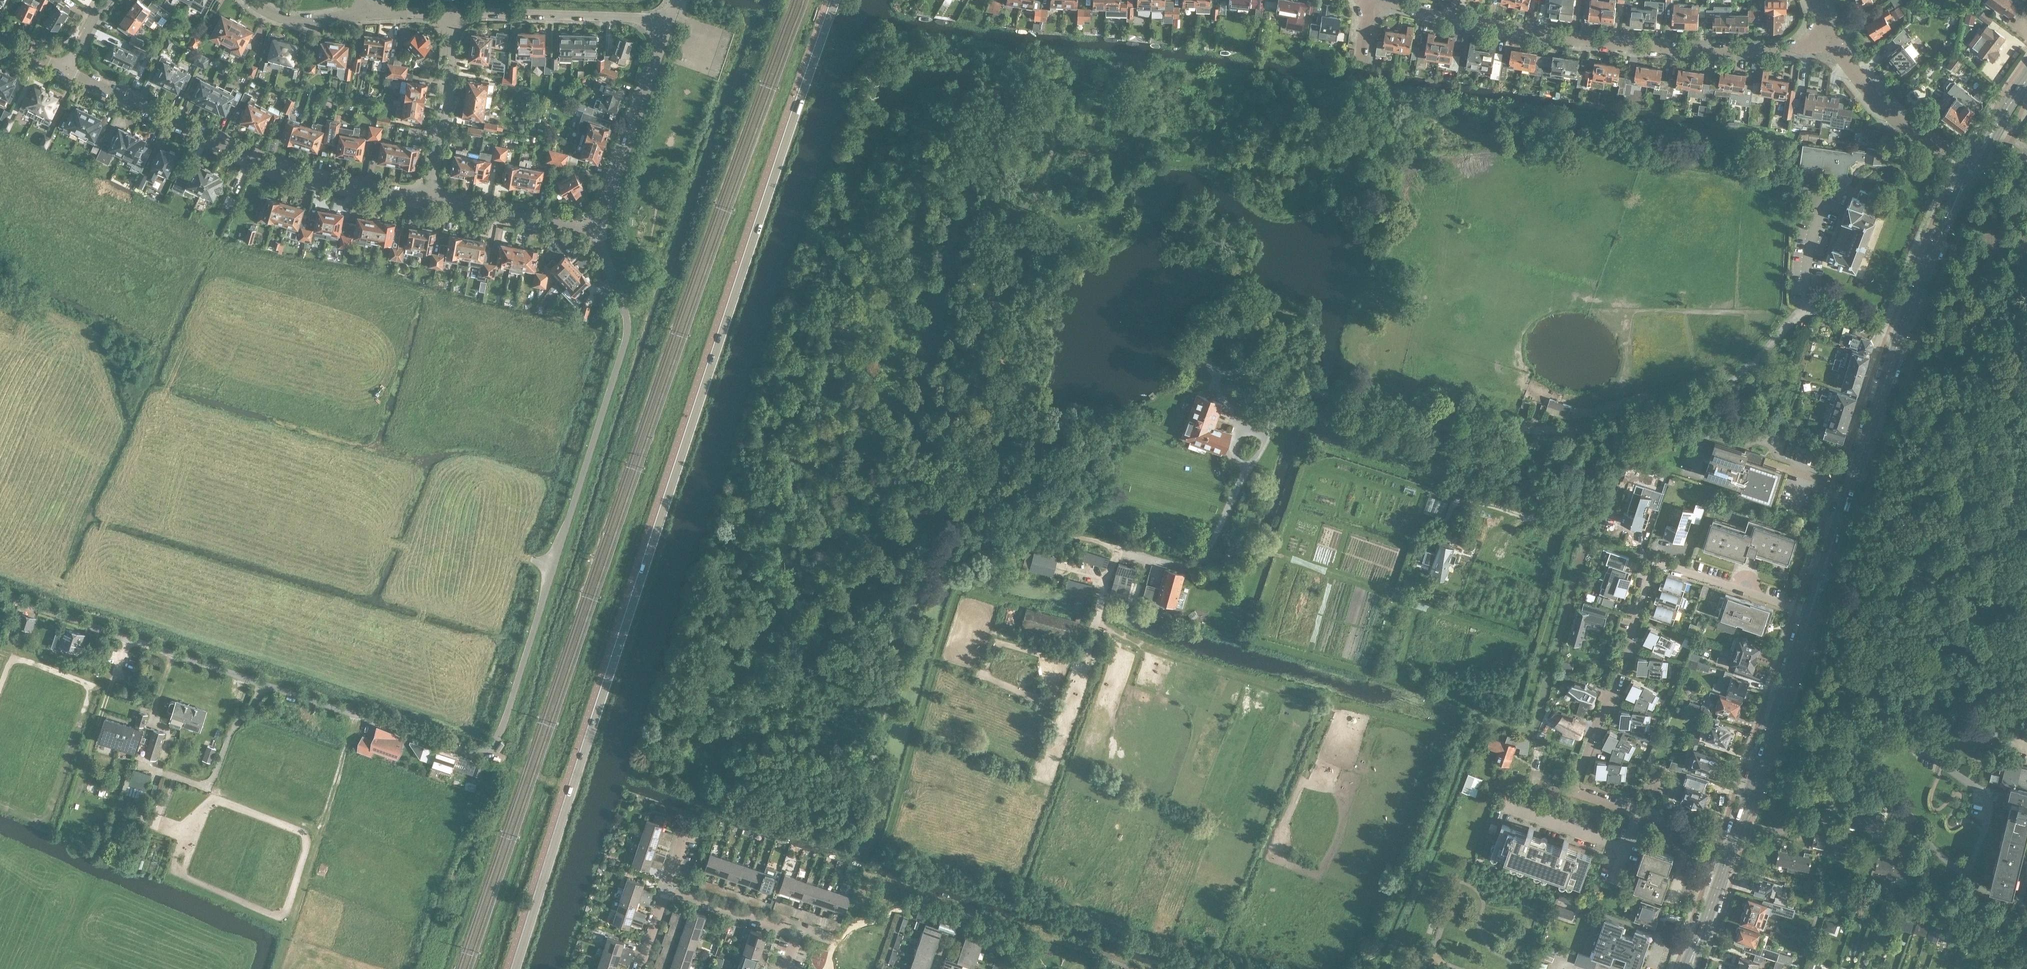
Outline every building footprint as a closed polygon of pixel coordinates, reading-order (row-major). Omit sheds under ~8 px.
[(19,5),(16,12),(18,13),(17,14),(30,20),(37,6),(44,10),(48,0),(40,0),(40,1),(38,0),(22,0),(20,5),(19,5)] [(55,3),(54,5),(56,7),(46,22),(47,23),(48,26),(55,30),(59,30),(60,31),(70,14),(62,8),(64,5),(59,2),(60,0),(51,0),(55,3)] [(143,20),(147,13),(157,21),(158,20),(162,14),(167,18),(171,13),(153,0),(148,7),(139,0),(137,0),(129,10),(143,20)] [(163,4),(172,10),(176,3),(177,0),(172,0),(171,3),(168,0),(166,0),(163,4)] [(992,12),(996,0),(994,0),(989,0),(986,10),(992,12)] [(996,0),(992,12),(998,14),(1001,2),(996,0)] [(1019,3),(1027,5),(1026,8),(1032,9),(1033,0),(1020,0),(1019,3)] [(1063,4),(1070,5),(1070,8),(1076,8),(1076,0),(1063,0),(1063,4)] [(1092,10),(1098,10),(1098,6),(1106,7),(1106,0),(1093,0),(1092,10)] [(1106,7),(1113,7),(1113,9),(1111,12),(1111,14),(1112,16),(1114,18),(1117,18),(1119,17),(1120,17),(1120,22),(1127,22),(1127,9),(1119,9),(1119,0),(1106,0),(1106,7)] [(1133,7),(1143,7),(1143,5),(1151,5),(1151,0),(1127,0),(1127,20),(1133,20),(1133,18),(1133,7)] [(1196,5),(1196,12),(1209,12),(1209,8),(1210,8),(1211,0),(1196,0),(1196,5)] [(1229,4),(1229,9),(1236,10),(1238,5),(1256,7),(1263,8),(1264,0),(1229,0),(1229,4)] [(1288,13),(1286,27),(1302,30),(1306,12),(1312,13),(1314,1),(1307,0),(1306,3),(1299,2),(1299,1),(1291,0),(1278,0),(1276,11),(1288,13)] [(1515,6),(1529,8),(1531,0),(1516,0),(1515,6)] [(1550,1),(1549,0),(1547,15),(1551,15),(1551,18),(1558,19),(1558,16),(1559,17),(1562,0),(1550,0),(1550,1)] [(1559,17),(1573,19),(1575,4),(1574,4),(1575,0),(1562,0),(1559,17)] [(1591,4),(1590,4),(1589,19),(1593,19),(1593,22),(1600,23),(1600,20),(1602,20),(1604,0),(1591,0),(1591,4)] [(1602,20),(1615,22),(1616,7),(1616,0),(1618,1),(1625,2),(1625,0),(1604,0),(1602,20)] [(1643,26),(1656,27),(1658,8),(1666,8),(1666,0),(1659,0),(1658,1),(1651,1),(1650,9),(1645,9),(1643,26)] [(1766,10),(1766,11),(1784,11),(1786,11),(1786,8),(1787,7),(1787,2),(1786,1),(1786,0),(1766,0),(1766,10)] [(1986,0),(2003,13),(2004,11),(2011,17),(2013,15),(2016,17),(2020,12),(2017,10),(2018,8),(2011,2),(2012,1),(2011,0),(1986,0)] [(1318,14),(1317,21),(1320,21),(1319,29),(1328,31),(1328,34),(1337,35),(1339,17),(1328,15),(1330,4),(1323,3),(1321,14),(1318,14)] [(1684,26),(1685,26),(1686,6),(1680,6),(1681,4),(1674,3),(1674,12),(1673,12),(1673,26),(1677,26),(1677,28),(1684,29),(1684,26)] [(1686,6),(1685,26),(1698,27),(1699,13),(1698,13),(1699,5),(1692,4),(1692,7),(1686,6)] [(1642,25),(1643,26),(1645,9),(1636,8),(1636,5),(1632,5),(1630,24),(1635,25),(1635,27),(1642,28),(1642,25)] [(1891,11),(1896,19),(1904,14),(1899,6),(1891,11)] [(1256,7),(1255,17),(1262,18),(1263,8),(1256,7)] [(1714,13),(1714,9),(1706,9),(1706,20),(1714,20),(1714,29),(1725,29),(1725,30),(1731,30),(1731,11),(1725,11),(1725,13),(1714,13)] [(1893,16),(1889,9),(1875,17),(1876,19),(1867,24),(1875,40),(1883,35),(1882,33),(1892,27),(1887,19),(1893,16)] [(143,20),(129,10),(121,21),(122,22),(119,26),(130,34),(132,35),(129,41),(141,47),(144,40),(136,36),(138,34),(134,31),(143,20)] [(1731,11),(1731,30),(1736,30),(1736,29),(1748,29),(1748,21),(1755,21),(1755,10),(1747,10),(1747,13),(1736,13),(1736,11),(1731,11)] [(1755,10),(1755,21),(1762,21),(1762,16),(1767,16),(1767,29),(1770,29),(1771,31),(1777,31),(1777,30),(1780,30),(1780,21),(1784,21),(1784,11),(1766,11),(1766,10),(1755,10)] [(1979,17),(1989,24),(1993,19),(1983,11),(1979,17)] [(1973,25),(1975,15),(1966,13),(1964,23),(1973,25)] [(220,38),(227,42),(238,21),(230,17),(229,19),(222,15),(212,36),(219,40),(220,38)] [(238,21),(227,42),(225,46),(231,50),(230,52),(239,56),(241,51),(246,54),(249,48),(244,46),(252,31),(245,27),(246,25),(238,21)] [(1401,32),(1398,49),(1413,52),(1412,58),(1418,59),(1419,49),(1419,46),(1412,45),(1415,27),(1409,26),(1408,33),(1401,32)] [(1972,47),(1978,51),(1987,58),(1986,59),(1988,60),(1989,59),(1993,61),(2000,53),(1996,50),(2005,37),(1994,29),(1993,31),(1987,26),(1981,34),(1982,34),(1972,47)] [(1888,55),(1901,72),(1915,61),(1913,58),(1919,53),(1910,42),(1909,44),(1906,41),(1910,38),(1903,29),(1894,39),(1899,46),(1888,55)] [(1401,32),(1387,30),(1385,41),(1379,40),(1377,54),(1386,55),(1387,48),(1398,49),(1401,32)] [(418,31),(405,43),(418,58),(432,45),(432,46),(428,42),(430,40),(423,32),(422,34),(418,31)] [(473,34),(471,47),(490,49),(491,45),(495,46),(496,43),(505,40),(507,40),(508,34),(497,32),(497,35),(491,35),(491,37),(473,34)] [(516,44),(516,58),(527,59),(527,53),(531,53),(532,33),(519,32),(519,35),(518,35),(518,39),(519,40),(519,44),(516,44)] [(532,33),(531,53),(539,53),(539,57),(544,57),(544,53),(545,33),(540,33),(539,32),(534,32),(534,33),(532,33)] [(560,33),(560,54),(572,54),(573,34),(560,33)] [(1418,59),(1417,65),(1425,67),(1426,57),(1439,59),(1442,42),(1435,41),(1436,34),(1430,33),(1427,50),(1419,49),(1418,59)] [(362,41),(361,49),(361,53),(371,54),(371,59),(375,59),(378,35),(366,34),(365,41),(362,41)] [(573,34),(572,54),(584,54),(584,34),(573,34)] [(584,34),(584,59),(596,59),(596,54),(597,54),(597,34),(584,34)] [(188,45),(194,49),(200,39),(195,35),(188,45)] [(378,35),(375,59),(380,60),(380,56),(387,57),(389,46),(391,47),(393,38),(378,35)] [(604,59),(604,74),(616,78),(618,71),(609,68),(612,59),(625,64),(628,56),(629,57),(635,40),(619,35),(612,55),(605,55),(604,59)] [(1442,42),(1439,59),(1452,61),(1456,37),(1450,36),(1449,43),(1442,42)] [(163,48),(169,51),(174,40),(168,37),(163,48)] [(269,60),(280,63),(285,42),(283,41),(283,40),(280,39),(279,40),(274,39),(269,60)] [(332,62),(335,41),(326,40),(326,43),(321,42),(318,66),(319,66),(321,68),(328,70),(330,68),(331,68),(332,62)] [(285,42),(280,63),(292,66),(297,45),(291,43),(291,42),(288,41),(287,42),(285,42)] [(335,41),(332,62),(338,63),(337,65),(338,65),(338,66),(342,75),(345,75),(345,78),(351,79),(352,70),(346,69),(347,66),(344,66),(347,46),(343,45),(343,42),(335,41)] [(1467,66),(1480,68),(1483,50),(1476,49),(1477,43),(1470,42),(1467,66)] [(135,54),(143,58),(147,51),(135,46),(132,52),(117,45),(111,59),(129,68),(135,54)] [(1501,66),(1500,66),(1502,53),(1496,52),(1497,46),(1490,45),(1490,51),(1483,50),(1480,68),(1495,70),(1494,77),(1499,78),(1501,66)] [(490,49),(471,47),(470,59),(493,62),(492,69),(505,71),(503,77),(510,78),(510,65),(507,64),(495,57),(489,56),(490,49)] [(1501,66),(1499,78),(1505,79),(1507,66),(1514,67),(1515,65),(1522,66),(1525,51),(1511,49),(1510,61),(1502,60),(1501,65),(1502,65),(1501,66)] [(1525,51),(1522,66),(1530,67),(1529,70),(1530,70),(1530,73),(1542,75),(1543,67),(1536,66),(1538,53),(1525,51)] [(192,63),(199,65),(204,55),(197,52),(192,63)] [(204,55),(199,65),(205,69),(210,58),(204,55)] [(1956,72),(1963,62),(1954,55),(1947,65),(1956,72)] [(161,84),(166,86),(175,67),(165,62),(166,58),(162,56),(156,68),(160,70),(156,80),(162,83),(161,84)] [(354,56),(352,69),(360,71),(362,57),(354,56)] [(1543,67),(1542,75),(1563,78),(1563,75),(1566,57),(1553,56),(1552,68),(1543,67)] [(1579,59),(1566,57),(1563,75),(1579,77),(1577,86),(1583,87),(1583,84),(1585,74),(1577,72),(1579,59)] [(394,64),(393,71),(407,73),(408,66),(401,65),(402,59),(395,58),(394,64)] [(258,68),(266,70),(269,62),(262,60),(262,61),(260,60),(258,68)] [(1382,68),(1395,70),(1396,63),(1383,61),(1382,68)] [(1585,74),(1583,84),(1589,85),(1590,82),(1597,83),(1597,84),(1605,85),(1606,80),(1605,80),(1608,64),(1595,62),(1593,75),(1585,74)] [(388,63),(386,76),(392,77),(393,71),(394,64),(388,63)] [(223,64),(219,71),(224,74),(228,66),(223,64)] [(248,75),(254,77),(258,66),(251,64),(248,75)] [(1605,80),(1606,80),(1613,81),(1612,83),(1620,84),(1618,93),(1624,93),(1626,80),(1618,79),(1620,66),(1608,64),(1605,80)] [(1626,80),(1624,93),(1624,96),(1626,97),(1626,94),(1630,94),(1632,84),(1639,85),(1639,82),(1647,84),(1649,68),(1636,66),(1635,78),(1627,77),(1626,80)] [(175,67),(166,86),(171,88),(171,87),(178,90),(180,86),(184,87),(190,74),(175,67)] [(290,76),(296,78),(298,69),(291,68),(290,76)] [(1649,68),(1647,84),(1654,85),(1654,87),(1655,87),(1654,92),(1661,93),(1661,98),(1666,99),(1667,92),(1668,83),(1660,82),(1662,70),(1649,68)] [(1669,80),(1668,83),(1667,92),(1672,93),(1673,87),(1688,89),(1691,71),(1678,69),(1676,81),(1669,80)] [(1753,85),(1751,100),(1760,101),(1762,101),(1763,101),(1763,100),(1764,100),(1765,94),(1773,95),(1775,79),(1768,78),(1769,71),(1763,70),(1761,83),(1754,82),(1753,85)] [(0,77),(0,93),(1,94),(0,95),(0,103),(4,105),(15,83),(12,82),(15,76),(3,71),(0,77)] [(393,71),(392,77),(398,78),(398,79),(399,81),(401,81),(400,92),(406,93),(426,96),(428,84),(425,84),(426,82),(420,81),(420,83),(411,82),(413,74),(407,73),(393,71)] [(1691,71),(1688,89),(1689,89),(1688,95),(1703,97),(1703,99),(1708,100),(1709,97),(1710,86),(1702,85),(1704,73),(1691,71)] [(1709,97),(1715,98),(1715,95),(1730,96),(1733,74),(1720,72),(1719,84),(1711,83),(1710,86),(1709,97)] [(1730,96),(1730,97),(1744,104),(1750,105),(1751,100),(1753,85),(1745,83),(1746,76),(1733,74),(1730,96)] [(503,77),(502,84),(513,85),(516,85),(517,79),(510,78),(503,77)] [(197,100),(203,103),(212,84),(201,78),(192,97),(198,100),(197,100)] [(469,78),(467,92),(486,95),(493,96),(495,81),(482,80),(482,81),(475,81),(475,79),(469,78)] [(1775,79),(1773,95),(1786,97),(1785,106),(1793,108),(1796,89),(1788,88),(1789,81),(1775,79)] [(1957,97),(1943,114),(1953,122),(1962,128),(1975,111),(1978,111),(1982,106),(1982,103),(1982,102),(1979,100),(1981,98),(1981,95),(1978,93),(1976,93),(1974,95),(1955,81),(1950,81),(1947,85),(1947,90),(1957,97)] [(29,109),(36,112),(47,90),(36,84),(33,89),(30,88),(22,106),(28,110),(29,109)] [(203,103),(214,108),(223,89),(212,84),(203,103)] [(606,84),(602,96),(619,101),(623,89),(606,84)] [(223,89),(214,108),(219,111),(220,110),(225,113),(230,103),(235,106),(242,93),(232,88),(230,92),(223,89)] [(1814,110),(1823,111),(1825,95),(1816,94),(1817,90),(1807,88),(1803,113),(1813,114),(1814,110)] [(47,90),(36,112),(44,116),(43,117),(50,120),(59,102),(56,101),(58,95),(47,90)] [(240,120),(251,126),(261,106),(255,103),(257,100),(252,97),(253,95),(245,91),(238,106),(245,109),(240,120)] [(467,92),(465,104),(485,107),(486,95),(467,92)] [(406,93),(404,105),(424,108),(426,96),(406,93)] [(588,106),(593,107),(594,106),(615,113),(619,101),(602,96),(594,93),(593,97),(591,97),(588,106)] [(1825,95),(1823,111),(1832,112),(1831,117),(1851,119),(1852,110),(1838,108),(1839,97),(1825,95)] [(282,110),(290,113),(295,101),(288,98),(282,110)] [(588,106),(578,102),(577,104),(570,102),(569,106),(584,111),(591,113),(593,107),(588,106)] [(491,108),(485,107),(465,104),(463,116),(473,118),(472,120),(483,121),(484,114),(490,115),(491,108)] [(261,106),(251,126),(263,131),(267,121),(274,124),(282,108),(281,108),(282,108),(281,110),(270,105),(268,105),(266,108),(261,106)] [(424,108),(404,105),(401,119),(410,121),(411,119),(413,119),(413,121),(421,123),(424,108)] [(71,131),(79,135),(90,112),(78,106),(75,112),(73,111),(69,118),(64,116),(59,125),(64,128),(63,130),(70,133),(71,131)] [(0,118),(5,120),(10,111),(4,109),(0,118)] [(584,111),(578,130),(579,130),(606,139),(610,128),(598,124),(601,117),(593,114),(591,113),(584,111)] [(90,112),(79,135),(92,142),(101,124),(98,123),(101,118),(90,112)] [(377,122),(391,124),(392,116),(378,114),(377,122)] [(8,117),(2,127),(9,130),(14,120),(8,117)] [(294,142),(300,123),(300,121),(289,118),(282,139),(294,142)] [(335,120),(330,144),(339,145),(337,154),(349,156),(354,129),(339,126),(340,121),(335,120)] [(311,127),(305,146),(317,150),(319,142),(322,142),(327,125),(317,122),(317,124),(312,122),(311,127)] [(484,128),(497,131),(498,124),(485,122),(484,128)] [(294,142),(305,146),(311,127),(300,123),(294,142)] [(367,139),(374,140),(376,127),(370,125),(367,139)] [(354,129),(349,156),(362,158),(365,138),(359,137),(360,127),(355,126),(354,129)] [(410,126),(409,133),(421,135),(422,128),(410,126)] [(467,133),(484,136),(486,129),(468,126),(467,133)] [(121,156),(132,133),(119,127),(117,132),(115,131),(110,142),(112,143),(110,146),(104,143),(97,158),(109,164),(114,153),(121,156)] [(376,127),(374,140),(380,141),(381,137),(382,128),(376,127)] [(1869,128),(1868,135),(1881,137),(1882,130),(1869,128)] [(579,130),(576,142),(579,143),(602,151),(606,139),(579,130)] [(132,133),(121,156),(129,160),(128,162),(133,164),(138,155),(139,156),(144,145),(143,145),(145,139),(132,133)] [(39,144),(46,147),(51,137),(44,134),(39,144)] [(391,163),(394,144),(383,142),(379,161),(391,163)] [(556,150),(554,157),(567,160),(576,164),(578,158),(587,161),(588,159),(590,160),(589,161),(598,165),(602,151),(579,143),(576,152),(575,156),(569,154),(556,150)] [(394,144),(391,163),(403,165),(407,146),(394,144)] [(1803,144),(1798,182),(1808,184),(1808,181),(1819,173),(1829,175),(1839,188),(1849,180),(1847,177),(1848,165),(1856,159),(1865,160),(1881,163),(1884,149),(1868,147),(1867,151),(1853,149),(1853,151),(1803,144)] [(407,146),(403,165),(415,167),(419,146),(414,145),(414,147),(407,146)] [(493,159),(499,160),(502,146),(495,145),(493,159)] [(502,146),(499,160),(506,161),(508,147),(502,146)] [(138,178),(136,184),(143,188),(148,178),(153,181),(157,172),(166,176),(176,154),(167,150),(167,151),(161,149),(148,175),(141,172),(138,178)] [(556,150),(549,149),(546,162),(553,163),(554,157),(556,150)] [(451,164),(450,173),(464,176),(467,156),(453,154),(452,162),(454,162),(453,165),(451,164)] [(467,156),(464,176),(476,178),(479,158),(467,156)] [(554,157),(553,163),(565,166),(567,160),(554,157)] [(479,158),(476,178),(488,180),(491,160),(479,158)] [(519,165),(516,185),(527,187),(531,167),(532,159),(525,158),(524,160),(520,159),(519,165)] [(503,171),(502,177),(504,177),(503,183),(516,185),(519,165),(507,163),(505,172),(503,171)] [(201,192),(211,171),(202,167),(196,164),(187,183),(177,178),(172,187),(183,193),(184,190),(191,193),(192,192),(199,195),(201,192)] [(531,167),(527,187),(539,189),(541,178),(543,178),(545,170),(531,167)] [(211,171),(201,192),(213,198),(215,194),(217,195),(222,185),(220,184),(222,179),(217,177),(218,175),(211,171)] [(575,172),(558,182),(567,197),(571,195),(573,197),(581,192),(578,188),(583,185),(575,172)] [(136,184),(138,178),(131,175),(126,186),(133,189),(135,184),(136,184)] [(1835,249),(1834,249),(1830,261),(1857,271),(1880,207),(1874,204),(1877,195),(1860,190),(1857,198),(1853,197),(1850,205),(1849,205),(1843,221),(1845,221),(1835,249)] [(228,193),(224,202),(232,206),(236,197),(228,193)] [(275,220),(280,201),(268,198),(264,211),(261,210),(258,221),(266,223),(266,221),(273,224),(274,220),(275,220)] [(280,201),(275,220),(286,224),(291,205),(280,201)] [(291,205),(286,224),(288,224),(286,233),(296,236),(296,237),(298,238),(298,240),(304,241),(309,219),(301,217),(304,208),(291,205)] [(309,219),(304,241),(311,242),(313,235),(326,238),(331,212),(318,210),(316,220),(309,219)] [(331,212),(326,238),(338,240),(336,247),(345,249),(349,227),(341,224),(343,214),(331,212)] [(349,227),(345,249),(351,250),(353,242),(366,245),(371,220),(359,217),(358,224),(350,223),(349,227)] [(371,220),(366,245),(366,246),(368,246),(368,244),(371,245),(372,240),(379,241),(383,222),(371,220)] [(383,222),(379,241),(386,242),(386,245),(391,246),(392,246),(389,258),(396,260),(399,246),(398,246),(400,235),(393,233),(395,224),(383,222)] [(245,241),(252,243),(256,230),(255,229),(256,226),(251,225),(250,227),(249,227),(248,229),(245,228),(244,234),(246,235),(245,241)] [(399,246),(396,260),(403,261),(405,252),(418,255),(418,254),(423,229),(410,227),(407,243),(405,242),(404,247),(399,246)] [(418,254),(422,255),(423,250),(423,249),(431,251),(433,240),(436,240),(437,231),(433,231),(433,229),(428,228),(427,230),(423,229),(418,254)] [(457,262),(459,256),(462,236),(457,235),(456,233),(453,232),(452,234),(450,234),(448,245),(440,243),(438,254),(436,266),(442,267),(444,258),(446,259),(445,260),(457,262)] [(462,236),(459,256),(471,258),(474,238),(462,236)] [(474,238),(471,258),(470,265),(480,267),(477,278),(486,280),(486,277),(489,263),(488,263),(491,250),(485,249),(486,240),(474,238)] [(498,256),(496,262),(510,265),(514,245),(500,243),(499,249),(501,249),(500,256),(498,256)] [(514,245),(510,265),(523,267),(526,248),(514,245)] [(526,248),(523,267),(537,270),(538,260),(536,259),(538,250),(526,248)] [(432,253),(429,266),(436,268),(436,266),(438,254),(432,253)] [(550,267),(559,277),(574,264),(566,255),(557,263),(556,261),(550,267)] [(489,263),(486,277),(494,278),(496,265),(489,263)] [(574,264),(559,277),(568,287),(582,272),(574,264)] [(532,286),(540,287),(542,273),(535,271),(532,286)] [(582,272),(568,287),(576,295),(582,301),(589,294),(583,289),(591,281),(582,272)] [(542,273),(540,287),(546,288),(549,274),(542,273)] [(584,304),(580,317),(587,319),(590,306),(584,304)] [(1842,332),(1839,343),(1866,352),(1872,349),(1874,343),(1872,339),(1849,331),(1850,328),(1844,326),(1842,332)] [(1851,358),(1848,367),(1865,372),(1870,355),(1849,349),(1846,357),(1851,358)] [(1865,372),(1848,367),(1842,388),(1850,390),(1859,393),(1865,372)] [(1826,399),(1834,402),(1854,408),(1859,393),(1850,390),(1849,394),(1838,391),(1837,392),(1833,390),(1831,397),(1821,394),(1820,399),(1826,401),(1826,399)] [(1221,403),(1198,395),(1197,395),(1182,436),(1205,445),(1205,448),(1213,451),(1216,448),(1223,451),(1230,433),(1213,427),(1221,403)] [(1551,398),(1550,401),(1546,411),(1567,418),(1572,406),(1551,398)] [(1854,408),(1834,402),(1828,424),(1847,430),(1854,408)] [(1847,430),(1828,424),(1824,423),(1823,428),(1821,427),(1819,434),(1844,441),(1847,430)] [(1771,501),(1781,472),(1745,460),(1746,454),(1716,445),(1707,475),(1743,486),(1741,492),(1771,501)] [(1621,522),(1642,529),(1652,497),(1657,499),(1660,489),(1648,485),(1645,495),(1641,494),(1635,515),(1624,511),(1621,522)] [(1445,514),(1448,498),(1428,495),(1425,511),(1445,514)] [(1700,523),(1705,506),(1696,503),(1694,511),(1684,507),(1677,528),(1667,525),(1663,535),(1684,542),(1691,520),(1700,523)] [(1461,521),(1466,523),(1470,511),(1464,509),(1461,521)] [(1459,524),(1462,513),(1454,511),(1451,521),(1459,524)] [(1788,564),(1798,534),(1789,531),(1788,533),(1773,528),(1774,526),(1749,518),(1746,528),(1738,526),(1737,529),(1721,524),(1722,521),(1714,518),(1704,549),(1712,551),(1713,549),(1729,554),(1728,556),(1737,559),(1739,551),(1747,554),(1748,551),(1764,556),(1765,554),(1780,559),(1779,561),(1788,564)] [(1455,548),(1438,543),(1435,553),(1428,551),(1424,562),(1432,564),(1430,571),(1431,571),(1445,575),(1445,577),(1450,562),(1455,563),(1457,555),(1453,554),(1455,548)] [(1083,559),(1107,568),(1110,566),(1112,560),(1111,558),(1093,551),(1093,552),(1086,549),(1084,553),(1083,555),(1084,555),(1084,556),(1083,559)] [(1026,552),(1023,562),(1022,567),(1052,576),(1058,557),(1034,551),(1034,553),(1026,552)] [(1615,564),(1626,567),(1628,561),(1618,557),(1617,558),(1612,556),(1610,562),(1616,563),(1615,564)] [(1119,563),(1110,593),(1127,598),(1136,567),(1119,563)] [(1607,570),(1604,579),(1629,587),(1632,576),(1631,578),(1628,577),(1630,571),(1610,564),(1607,570)] [(1186,592),(1180,591),(1185,573),(1165,568),(1156,601),(1176,607),(1176,605),(1182,607),(1186,592)] [(1661,582),(1659,588),(1663,589),(1663,590),(1683,596),(1688,582),(1668,575),(1665,583),(1661,582)] [(1600,593),(1615,598),(1620,600),(1622,594),(1626,595),(1625,597),(1629,587),(1604,579),(1601,586),(1602,587),(1600,593)] [(1683,596),(1663,590),(1660,597),(1657,596),(1654,602),(1658,603),(1658,604),(1678,610),(1683,596)] [(1596,595),(1588,592),(1585,599),(1593,602),(1596,595)] [(1600,594),(1598,600),(1613,605),(1615,599),(1600,594)] [(1721,596),(1716,611),(1720,612),(1718,616),(1766,632),(1773,609),(1751,602),(1751,603),(1726,594),(1725,597),(1721,596)] [(1579,610),(1570,643),(1581,646),(1587,627),(1586,626),(1587,621),(1604,626),(1609,610),(1584,603),(1582,611),(1579,610)] [(1678,610),(1658,604),(1655,611),(1652,610),(1650,616),(1658,619),(1657,624),(1664,627),(1666,622),(1673,624),(1678,610)] [(1027,607),(1022,626),(1085,643),(1090,624),(1027,607)] [(36,616),(21,611),(16,625),(32,630),(36,616)] [(1717,627),(1734,633),(1736,627),(1719,621),(1717,627)] [(1691,623),(1687,633),(1697,637),(1701,626),(1691,623)] [(1659,631),(1649,626),(1644,637),(1647,638),(1645,641),(1654,646),(1652,653),(1664,657),(1666,652),(1670,654),(1676,642),(1658,633),(1659,631)] [(61,644),(78,650),(83,633),(66,628),(61,644)] [(13,642),(22,645),(26,635),(17,632),(13,642)] [(1734,638),(1730,649),(1757,658),(1761,645),(1749,641),(1748,638),(1746,637),(1744,637),(1739,636),(1738,638),(1737,637),(1734,638)] [(1757,658),(1730,649),(1729,654),(1734,656),(1732,662),(1733,663),(1734,665),(1735,667),(1738,667),(1740,665),(1753,670),(1757,658)] [(1701,655),(1691,652),(1690,658),(1699,661),(1701,655)] [(1664,657),(1652,653),(1650,660),(1647,659),(1647,657),(1637,656),(1635,668),(1638,668),(1638,671),(1666,675),(1667,662),(1663,661),(1664,657)] [(1688,658),(1685,666),(1696,670),(1697,667),(1708,671),(1710,665),(1688,658)] [(1574,664),(1562,661),(1560,669),(1572,672),(1574,664)] [(1749,681),(1747,681),(1732,676),(1730,682),(1724,680),(1721,690),(1743,697),(1749,681)] [(1641,685),(1632,680),(1626,690),(1629,691),(1628,695),(1637,699),(1634,706),(1647,710),(1648,705),(1652,707),(1658,696),(1640,687),(1641,685)] [(1575,681),(1568,690),(1569,690),(1577,697),(1576,699),(1575,699),(1581,701),(1577,713),(1584,715),(1587,705),(1589,706),(1591,707),(1593,706),(1594,704),(1594,702),(1594,700),(1593,699),(1595,695),(1595,696),(1598,690),(1588,684),(1586,683),(1586,684),(1577,681),(1576,681),(1575,681)] [(1742,701),(1711,691),(1709,695),(1712,700),(1718,702),(1716,708),(1717,708),(1716,711),(1718,713),(1722,714),(1724,714),(1725,711),(1737,715),(1738,713),(1740,711),(1739,709),(1742,701)] [(172,701),(171,702),(169,708),(170,710),(174,712),(171,719),(182,723),(185,713),(192,716),(195,707),(177,701),(176,703),(172,701)] [(1690,701),(1687,708),(1709,715),(1710,711),(1709,708),(1705,707),(1706,705),(1702,704),(1702,705),(1690,701)] [(1647,710),(1634,706),(1632,713),(1630,713),(1630,711),(1619,710),(1618,721),(1621,721),(1621,725),(1648,728),(1650,715),(1646,715),(1647,710)] [(192,716),(185,713),(182,723),(200,729),(206,710),(195,707),(192,716)] [(99,739),(135,750),(136,750),(144,725),(148,714),(146,713),(140,711),(135,727),(105,718),(99,739)] [(1555,712),(1550,719),(1556,723),(1555,724),(1556,724),(1565,730),(1564,733),(1563,732),(1563,733),(1568,735),(1577,737),(1579,738),(1581,738),(1582,736),(1582,734),(1581,733),(1582,729),(1583,730),(1586,724),(1575,718),(1576,718),(1574,717),(1573,717),(1555,712)] [(1703,726),(1700,735),(1713,739),(1712,743),(1721,746),(1722,742),(1727,744),(1727,743),(1728,743),(1730,742),(1731,738),(1730,735),(1731,731),(1727,730),(1728,727),(1718,724),(1720,719),(1714,717),(1712,722),(1710,728),(1703,726)] [(144,725),(137,750),(146,753),(145,755),(157,758),(165,732),(144,725)] [(363,736),(358,750),(373,755),(375,748),(397,755),(403,738),(380,730),(375,743),(363,736)] [(1613,749),(1611,756),(1623,760),(1625,755),(1629,758),(1635,746),(1617,737),(1618,735),(1608,730),(1603,740),(1606,742),(1604,745),(1613,749)] [(1534,747),(1547,751),(1552,735),(1539,731),(1534,747)] [(1690,735),(1688,741),(1690,741),(1698,744),(1700,738),(1690,735)] [(1511,765),(1517,743),(1490,736),(1487,747),(1498,750),(1496,761),(1511,765)] [(1698,744),(1690,741),(1688,745),(1694,747),(1694,749),(1696,750),(1693,759),(1688,757),(1686,764),(1691,765),(1691,767),(1709,772),(1710,769),(1718,771),(1719,767),(1721,765),(1722,762),(1721,760),(1722,758),(1709,754),(1708,753),(1704,751),(1703,752),(1696,750),(1698,744)] [(418,744),(417,747),(428,751),(425,760),(431,762),(435,749),(418,744)] [(215,748),(208,746),(204,759),(211,761),(215,748)] [(437,751),(432,766),(450,773),(452,765),(465,770),(480,774),(483,765),(468,760),(455,755),(454,757),(437,751)] [(1623,760),(1611,756),(1609,763),(1606,763),(1606,761),(1596,760),(1594,771),(1598,772),(1597,775),(1625,779),(1626,766),(1622,765),(1623,760)] [(1684,764),(1672,760),(1669,767),(1681,771),(1684,764)] [(2002,780),(2008,785),(2011,786),(2008,799),(2012,800),(1990,886),(2013,892),(2026,835),(2026,766),(2021,765),(2015,760),(2007,762),(2002,780)] [(492,777),(494,771),(483,768),(481,774),(492,777)] [(134,769),(133,769),(126,793),(144,799),(149,786),(152,775),(134,769)] [(1708,797),(1709,796),(1709,795),(1708,793),(1708,792),(1706,791),(1710,780),(1692,774),(1688,785),(1683,783),(1680,791),(1685,793),(1684,795),(1683,794),(1682,800),(1690,803),(1693,802),(1693,803),(1694,804),(1695,804),(1697,805),(1698,805),(1700,803),(1704,804),(1705,800),(1706,800),(1707,799),(1708,797)] [(100,786),(88,782),(86,791),(97,795),(100,786)] [(1852,812),(1849,825),(1860,828),(1859,832),(1864,833),(1868,816),(1860,814),(1861,810),(1853,808),(1852,813),(1852,812)] [(156,813),(139,809),(136,818),(147,821),(148,820),(153,822),(156,813)] [(1868,816),(1864,833),(1869,834),(1870,830),(1881,832),(1884,820),(1883,820),(1884,815),(1877,813),(1876,818),(1868,816)] [(647,819),(643,831),(670,840),(673,833),(661,829),(663,825),(662,825),(665,817),(656,814),(654,822),(647,819)] [(1489,829),(1496,831),(1498,825),(1491,822),(1489,829)] [(1492,854),(1531,868),(1542,837),(1533,834),(1535,828),(1530,826),(1529,830),(1522,828),(1523,826),(1518,825),(1516,829),(1503,824),(1492,854)] [(1815,831),(1812,844),(1824,847),(1823,851),(1828,852),(1831,835),(1823,833),(1824,829),(1817,827),(1816,832),(1815,831)] [(643,831),(639,841),(656,847),(657,843),(668,847),(670,840),(643,831)] [(115,841),(126,844),(129,836),(117,832),(115,841)] [(1831,835),(1828,852),(1833,853),(1834,849),(1845,851),(1848,839),(1847,838),(1848,834),(1841,832),(1840,837),(1831,835)] [(1542,837),(1531,868),(1582,886),(1593,856),(1580,851),(1581,847),(1576,845),(1575,847),(1569,845),(1570,841),(1565,839),(1563,845),(1542,837)] [(639,841),(636,852),(663,861),(665,855),(654,851),(656,847),(639,841)] [(1675,855),(1646,845),(1639,867),(1642,868),(1635,889),(1664,898),(1671,877),(1668,876),(1675,855)] [(1778,850),(1776,863),(1788,866),(1787,870),(1791,871),(1795,854),(1787,852),(1788,847),(1781,845),(1780,851),(1778,850)] [(1795,854),(1791,871),(1797,872),(1798,868),(1808,870),(1811,857),(1812,852),(1805,850),(1803,856),(1795,854)] [(663,861),(636,852),(632,864),(648,869),(649,865),(661,868),(663,861)] [(704,869),(705,869),(716,872),(721,857),(710,853),(704,869)] [(1880,853),(1879,857),(1878,857),(1875,870),(1887,873),(1886,878),(1890,878),(1894,861),(1886,859),(1887,854),(1880,853)] [(721,857),(716,872),(727,876),(732,860),(721,857)] [(1894,861),(1890,878),(1896,880),(1897,875),(1908,877),(1911,864),(1910,864),(1911,860),(1904,858),(1903,862),(1894,861)] [(732,860),(727,876),(738,880),(743,864),(732,860)] [(743,864),(738,880),(749,883),(754,868),(743,864)] [(765,871),(759,887),(770,891),(778,869),(767,866),(765,871)] [(754,868),(749,883),(759,887),(765,871),(754,868)] [(784,874),(779,890),(790,893),(795,877),(784,874)] [(1754,880),(1751,889),(1774,896),(1776,888),(1781,889),(1783,883),(1756,875),(1754,881),(1754,880)] [(795,877),(790,893),(801,897),(806,881),(795,877)] [(627,878),(624,889),(651,898),(653,892),(642,888),(644,883),(627,878)] [(806,881),(801,897),(812,901),(817,884),(806,881)] [(817,884),(812,901),(823,904),(828,888),(817,884)] [(828,888),(823,904),(834,908),(839,892),(828,888)] [(624,889),(620,900),(636,906),(638,902),(649,905),(651,898),(624,889)] [(839,892),(834,908),(844,912),(850,895),(839,892)] [(1578,901),(1560,894),(1558,899),(1577,905),(1578,901)] [(1790,900),(1775,896),(1775,897),(1774,902),(1777,903),(1777,902),(1788,905),(1790,900)] [(1749,897),(1744,909),(1768,917),(1772,905),(1749,897)] [(620,900),(616,911),(644,920),(646,914),(635,910),(636,906),(620,900)] [(1633,906),(1629,917),(1656,927),(1659,918),(1657,918),(1661,906),(1643,900),(1640,909),(1633,906)] [(1777,902),(1777,903),(1776,908),(1781,909),(1780,911),(1786,912),(1788,905),(1777,902)] [(1575,911),(1556,904),(1553,913),(1572,919),(1575,911)] [(937,907),(934,916),(939,918),(957,923),(959,915),(937,907)] [(1768,917),(1744,909),(1740,921),(1764,929),(1768,917)] [(689,910),(686,921),(702,926),(706,916),(689,910)] [(644,920),(616,911),(613,923),(629,928),(630,923),(642,927),(644,920)] [(936,926),(942,928),(954,932),(957,923),(939,918),(936,926)] [(1622,933),(1624,925),(1606,918),(1593,955),(1612,962),(1614,953),(1628,958),(1625,966),(1634,968),(1642,968),(1654,934),(1638,929),(1635,937),(1622,933)] [(1838,923),(1825,919),(1823,928),(1835,933),(1838,923)] [(919,920),(916,928),(939,936),(942,928),(936,926),(919,920)] [(1929,923),(1917,920),(1913,931),(1926,935),(1929,923)] [(686,921),(682,932),(698,937),(702,926),(686,921)] [(1735,937),(1736,938),(1747,941),(1744,949),(1756,953),(1764,956),(1791,964),(1793,956),(1761,945),(1765,932),(1739,923),(1735,937)] [(1941,927),(1931,924),(1929,932),(1938,935),(1941,927)] [(736,928),(728,925),(726,932),(735,934),(736,928)] [(967,928),(965,936),(982,942),(987,944),(990,935),(967,928)] [(774,938),(750,930),(746,941),(763,947),(765,940),(773,942),(774,938)] [(922,930),(919,939),(937,944),(939,936),(922,930)] [(682,932),(678,943),(695,948),(698,937),(682,932)] [(1817,936),(1811,934),(1808,943),(1814,945),(1817,936)] [(965,936),(962,944),(980,950),(982,942),(965,936)] [(608,937),(604,948),(632,957),(634,950),(623,946),(624,942),(608,937)] [(919,939),(917,947),(934,952),(937,944),(919,939)] [(763,947),(746,941),(743,952),(767,960),(768,956),(761,953),(763,947)] [(678,943),(675,954),(691,959),(695,948),(678,943)] [(962,944),(959,953),(977,959),(980,950),(962,944)] [(917,947),(914,955),(931,961),(934,952),(917,947)] [(604,948),(600,959),(617,964),(618,960),(629,964),(632,957),(604,948)] [(1580,951),(1576,963),(1592,968),(1594,968),(1598,958),(1580,951)] [(767,960),(743,952),(739,963),(756,968),(758,961),(765,964),(767,960)] [(959,953),(957,961),(956,961),(962,963),(974,967),(977,959),(959,953)] [(1738,964),(1749,968),(1748,968),(1760,968),(1758,968),(1760,962),(1763,960),(1764,956),(1756,953),(1753,960),(1741,955),(1738,964)] [(671,964),(685,968),(688,968),(691,959),(675,954),(671,964)] [(914,955),(911,963),(928,968),(931,961),(914,955)] [(942,966),(953,968),(960,968),(962,963),(956,961),(957,961),(945,957),(942,966)] [(600,959),(597,968),(617,968),(615,968),(617,964),(600,959)] [(1784,962),(1776,959),(1773,968),(1781,968),(1784,962)] [(1535,968),(1547,968),(1548,964),(1538,960),(1535,968)]
